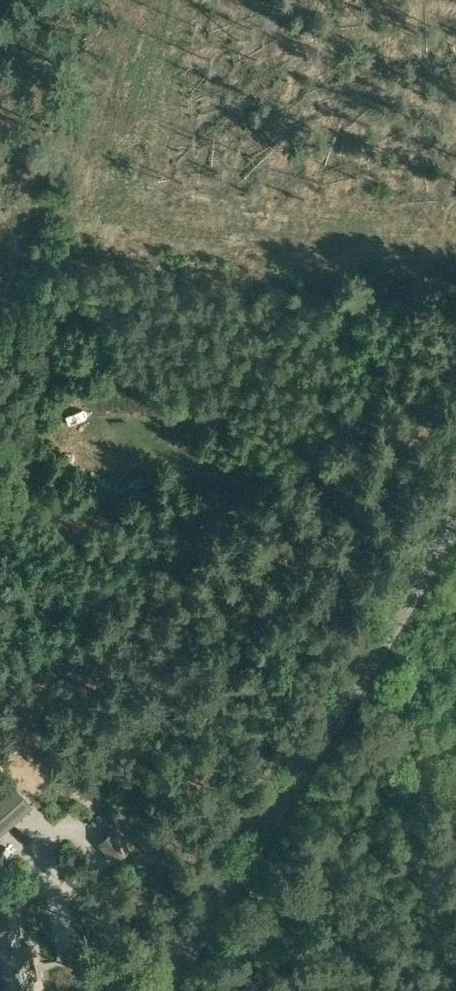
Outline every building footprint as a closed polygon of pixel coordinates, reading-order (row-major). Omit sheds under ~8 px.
[(17,819),(0,800),(0,834),(17,819)] [(0,902),(0,930),(4,930),(7,947),(1,948),(8,990),(42,990),(34,943),(20,945),(17,927),(19,927),(15,899),(0,902)]
